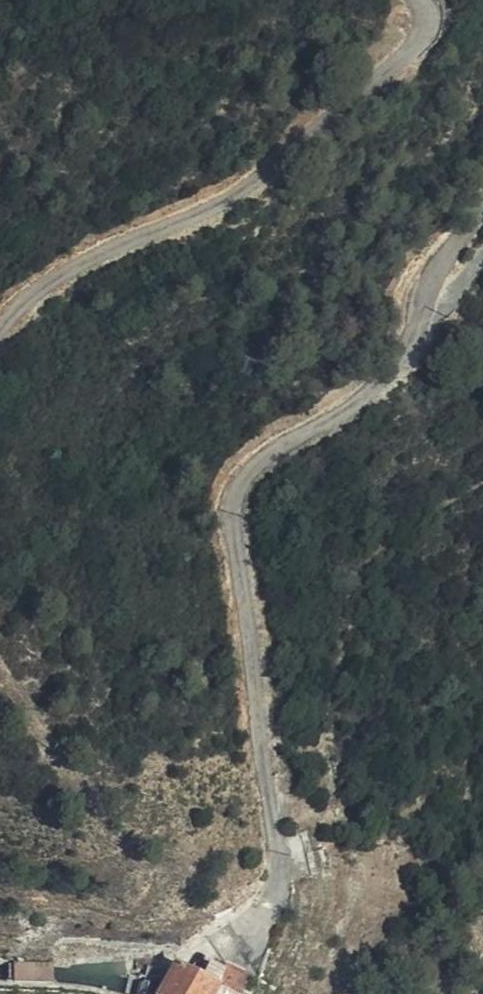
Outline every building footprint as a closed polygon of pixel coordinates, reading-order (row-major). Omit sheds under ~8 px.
[(31,959),(29,977),(54,980),(56,962),(31,959)] [(216,990),(222,976),(200,963),(194,976),(179,967),(172,976),(162,993),(223,993),(216,990)] [(223,993),(242,993),(249,980),(226,969),(222,976),(216,990),(223,993)]
